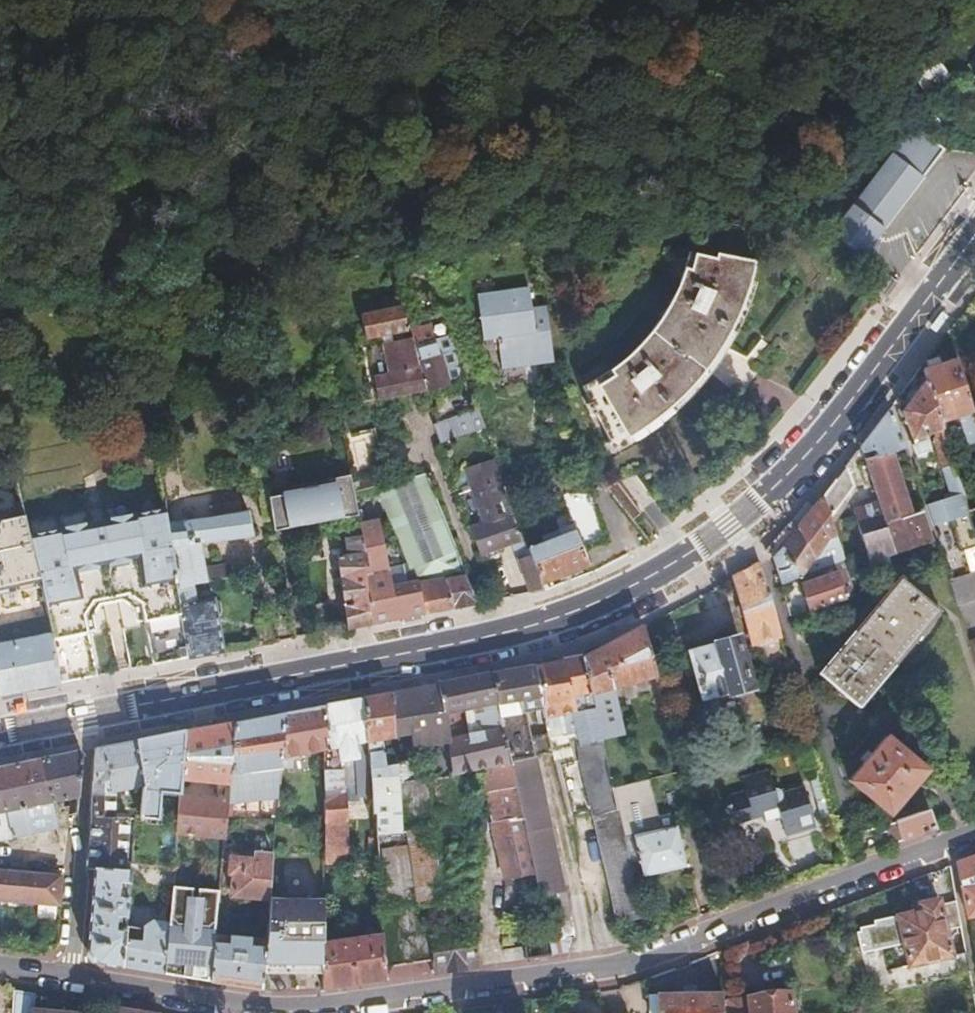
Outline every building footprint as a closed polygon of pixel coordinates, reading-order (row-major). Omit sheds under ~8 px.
[(915,125),(887,145),(891,148),(829,230),(860,254),(880,229),(920,179),(944,148),(915,125)] [(611,371),(585,389),(591,401),(587,403),(592,412),(594,410),(610,439),(606,440),(614,454),(639,439),(653,430),(666,421),(679,410),(691,399),(702,388),(712,375),(722,362),(730,349),(739,334),(745,320),(751,305),(756,289),(760,273),(754,272),(758,255),(720,248),(718,255),(699,250),(692,274),(686,289),(679,303),(670,317),(661,330),(651,343),(640,354),(636,351),(611,371)] [(499,363),(553,355),(546,302),(531,303),(528,283),(473,290),(478,338),(492,336),(499,363)] [(381,374),(366,378),(372,401),(415,389),(418,388),(419,393),(425,411),(433,408),(438,422),(472,409),(467,393),(457,396),(455,391),(442,395),(439,385),(451,381),(453,377),(444,350),(440,351),(439,349),(441,347),(438,335),(435,334),(425,337),(421,323),(401,329),(403,335),(400,336),(384,340),(381,331),(395,326),(386,295),(369,299),(372,309),(349,315),(355,338),(369,334),(381,374)] [(918,367),(922,379),(937,424),(957,418),(965,447),(974,444),(974,425),(954,355),(936,361),(935,356),(923,359),(924,364),(918,367)] [(922,379),(898,413),(909,452),(925,447),(920,433),(934,430),(936,436),(933,437),(931,443),(949,494),(937,498),(942,514),(933,517),(935,525),(945,522),(953,547),(974,541),(974,540),(966,512),(937,424),(922,379)] [(877,452),(886,449),(899,445),(886,407),(858,446),(860,451),(875,446),(877,452)] [(433,408),(425,411),(429,425),(438,422),(433,408)] [(479,426),(472,409),(438,422),(426,427),(433,444),(479,426)] [(373,450),(370,428),(339,433),(345,474),(348,491),(365,488),(378,485),(375,459),(370,460),(368,451),(373,450)] [(925,447),(909,452),(911,459),(927,455),(925,447)] [(908,514),(886,449),(877,452),(862,458),(875,498),(848,507),(857,533),(862,547),(867,564),(885,558),(927,544),(916,511),(908,514)] [(460,471),(467,489),(492,480),(485,461),(460,471)] [(845,464),(821,496),(828,518),(842,501),(841,500),(852,485),(849,482),(851,480),(845,464)] [(268,495),(267,495),(271,529),(272,529),(271,521),(285,519),(286,526),(352,515),(348,491),(345,474),(334,476),(335,477),(325,479),(326,485),(320,486),(315,485),(305,485),(299,487),(292,491),(285,492),(286,499),(268,501),(268,495)] [(424,612),(474,602),(414,476),(378,485),(365,488),(409,581),(424,612)] [(447,480),(450,488),(458,485),(455,477),(447,480)] [(467,529),(478,557),(517,542),(492,480),(467,489),(480,524),(467,529)] [(619,485),(610,491),(630,519),(637,511),(619,485)] [(211,514),(167,520),(177,585),(194,582),(212,580),(207,541),(250,534),(246,509),(240,510),(236,488),(208,492),(211,514)] [(604,542),(587,505),(581,491),(576,492),(559,493),(559,509),(571,530),(554,538),(552,532),(539,537),(541,543),(526,548),(530,560),(539,582),(586,563),(581,552),(604,542)] [(587,505),(597,517),(589,491),(581,491),(587,505)] [(286,499),(285,492),(268,495),(268,501),(286,499)] [(821,496),(796,527),(813,553),(826,538),(834,534),(828,518),(821,496)] [(605,542),(597,517),(587,505),(604,542),(605,542)] [(35,583),(46,632),(58,683),(82,678),(86,677),(81,651),(112,645),(110,632),(86,637),(84,629),(81,615),(91,602),(89,594),(125,587),(127,594),(140,603),(143,619),(145,626),(122,630),(129,669),(187,658),(177,585),(167,520),(165,510),(101,522),(103,528),(87,531),(86,524),(24,537),(35,583)] [(11,587),(35,583),(24,537),(20,517),(0,521),(0,589),(11,587)] [(271,521),(272,529),(286,526),(285,519),(271,521)] [(366,623),(424,612),(409,581),(388,585),(372,519),(353,523),(355,535),(361,572),(358,572),(366,623)] [(763,547),(772,554),(796,528),(787,520),(763,547)] [(101,522),(86,524),(87,531),(103,528),(101,522)] [(796,528),(772,554),(779,581),(794,576),(813,553),(796,527),(796,528)] [(862,547),(857,533),(850,536),(854,549),(862,547)] [(343,627),(366,623),(358,572),(361,572),(355,535),(339,537),(341,556),(331,557),(343,627)] [(867,564),(860,566),(864,578),(889,570),(885,558),(867,564)] [(542,590),(539,582),(530,560),(517,565),(528,592),(542,590)] [(758,561),(731,576),(738,601),(737,604),(732,607),(734,616),(743,618),(757,667),(786,659),(775,619),(765,586),(758,561)] [(833,571),(830,562),(797,574),(800,583),(833,571)] [(954,604),(974,598),(974,569),(945,579),(954,604)] [(820,602),(842,594),(833,571),(800,583),(809,606),(820,602)] [(855,630),(893,660),(935,608),(897,577),(855,630)] [(194,582),(177,585),(187,658),(223,651),(217,618),(223,617),(224,609),(224,603),(218,596),(197,600),(194,582)] [(81,615),(84,629),(91,628),(88,615),(97,602),(122,598),(135,606),(138,619),(143,619),(140,603),(127,594),(125,587),(89,594),(91,602),(81,615)] [(584,654),(581,655),(600,740),(623,736),(614,695),(654,676),(640,625),(584,654)] [(857,705),(893,660),(855,630),(819,674),(857,705)] [(46,632),(0,641),(0,694),(58,683),(46,632)] [(974,665),(974,636),(966,639),(974,665)] [(713,646),(685,655),(699,698),(726,691),(727,693),(749,687),(734,637),(712,643),(713,646)] [(81,651),(86,677),(117,671),(112,645),(81,651)] [(581,655),(534,664),(541,695),(545,716),(571,711),(574,725),(594,815),(616,810),(611,788),(600,740),(581,655)] [(534,664),(488,672),(508,760),(531,756),(536,755),(531,734),(524,698),(541,695),(534,664)] [(488,672),(435,682),(449,772),(470,767),(508,760),(488,672)] [(409,687),(387,691),(390,741),(408,737),(411,758),(415,779),(420,778),(420,780),(427,779),(435,835),(457,831),(449,772),(435,682),(409,687)] [(387,691),(360,696),(366,758),(366,765),(373,836),(376,876),(382,933),(384,967),(431,961),(428,933),(425,900),(438,898),(436,885),(428,835),(428,831),(420,780),(420,778),(415,779),(411,758),(408,737),(390,741),(387,691)] [(360,696),(322,703),(322,749),(322,821),(341,821),(344,821),(344,793),(341,794),(340,784),(357,782),(355,767),(354,760),(366,758),(360,696)] [(322,703),(281,711),(277,767),(287,768),(288,755),(322,749),(322,703)] [(281,711),(234,720),(227,792),(226,803),(276,798),(277,767),(281,711)] [(545,716),(548,730),(574,725),(571,711),(545,716)] [(234,720),(182,729),(178,787),(215,790),(227,792),(234,720)] [(182,729),(134,738),(140,784),(137,791),(136,823),(153,823),(154,796),(177,798),(178,787),(182,729)] [(536,755),(552,752),(548,730),(531,734),(536,755)] [(884,734),(848,777),(887,811),(924,767),(884,734)] [(94,868),(121,871),(121,862),(123,831),(106,829),(107,824),(114,825),(114,819),(107,818),(109,790),(140,784),(134,738),(94,746),(87,866),(94,868)] [(67,826),(67,814),(68,804),(53,807),(52,800),(77,794),(81,751),(77,748),(0,764),(0,838),(67,826)] [(532,871),(547,940),(551,955),(569,952),(569,935),(531,756),(508,760),(509,767),(532,871)] [(355,767),(366,765),(366,758),(354,760),(355,767)] [(472,774),(509,767),(508,760),(470,767),(472,774)] [(500,878),(532,871),(509,767),(472,774),(473,783),(500,878)] [(722,803),(719,809),(733,820),(756,813),(758,821),(771,817),(779,839),(816,830),(802,783),(782,788),(780,786),(777,784),(774,783),(771,784),(766,767),(741,774),(744,787),(726,792),(729,802),(722,803)] [(649,778),(643,780),(653,824),(658,822),(649,778)] [(427,779),(420,780),(428,831),(428,835),(435,835),(427,779)] [(643,780),(611,788),(616,810),(623,838),(633,835),(660,829),(658,822),(653,824),(643,780)] [(358,792),(357,782),(340,784),(341,794),(344,793),(358,792)] [(214,806),(226,808),(226,803),(227,792),(215,790),(214,806)] [(214,806),(177,803),(174,832),(224,837),(226,808),(214,806)] [(623,838),(616,810),(594,815),(587,816),(613,925),(641,919),(623,838)] [(891,843),(936,827),(929,810),(880,824),(882,831),(887,829),(891,843)] [(322,821),(322,822),(322,862),(341,862),(341,821),(322,821)] [(684,866),(675,826),(660,829),(633,835),(642,875),(684,866)] [(174,832),(171,874),(171,881),(168,918),(183,920),(201,921),(216,922),(224,837),(174,832)] [(376,876),(373,836),(365,837),(367,863),(351,863),(352,876),(376,876)] [(230,894),(270,898),(272,855),(254,853),(253,859),(229,856),(227,873),(231,873),(230,894)] [(957,861),(963,889),(974,887),(974,853),(963,858),(957,861)] [(61,873),(0,867),(0,899),(59,905),(61,873)] [(128,872),(121,871),(94,868),(86,951),(96,960),(121,965),(124,924),(128,872)] [(448,883),(436,885),(438,898),(450,897),(448,883)] [(963,889),(969,914),(974,913),(974,887),(963,889)] [(270,898),(267,940),(265,972),(293,972),(293,945),(305,945),(305,928),(322,928),(322,898),(270,898)] [(894,916),(895,919),(893,919),(891,916),(871,922),(872,925),(857,930),(858,933),(854,934),(866,974),(886,969),(904,965),(904,966),(910,986),(969,971),(965,951),(950,955),(944,930),(959,926),(954,900),(937,904),(935,898),(917,903),(919,909),(894,916)] [(168,918),(166,932),(163,972),(179,975),(183,920),(168,918)] [(166,932),(124,924),(121,965),(163,972),(166,932)] [(322,942),(322,928),(305,928),(305,945),(293,945),(293,972),(322,973),(322,942)] [(382,933),(322,942),(322,973),(322,987),(385,978),(384,967),(382,933)] [(215,934),(213,955),(211,980),(264,988),(265,972),(267,940),(215,934)] [(211,980),(213,955),(199,960),(197,978),(211,980)] [(886,969),(866,974),(873,995),(894,1011),(973,991),(969,971),(910,986),(891,991),(886,969)] [(10,990),(8,1012),(64,1012),(56,1012),(57,1006),(47,1005),(47,1012),(32,1010),(34,994),(10,990)] [(718,992),(656,993),(657,1012),(718,1012),(718,1004),(718,992)] [(718,1004),(718,1012),(789,1012),(787,994),(746,998),(747,1002),(718,1004)]
